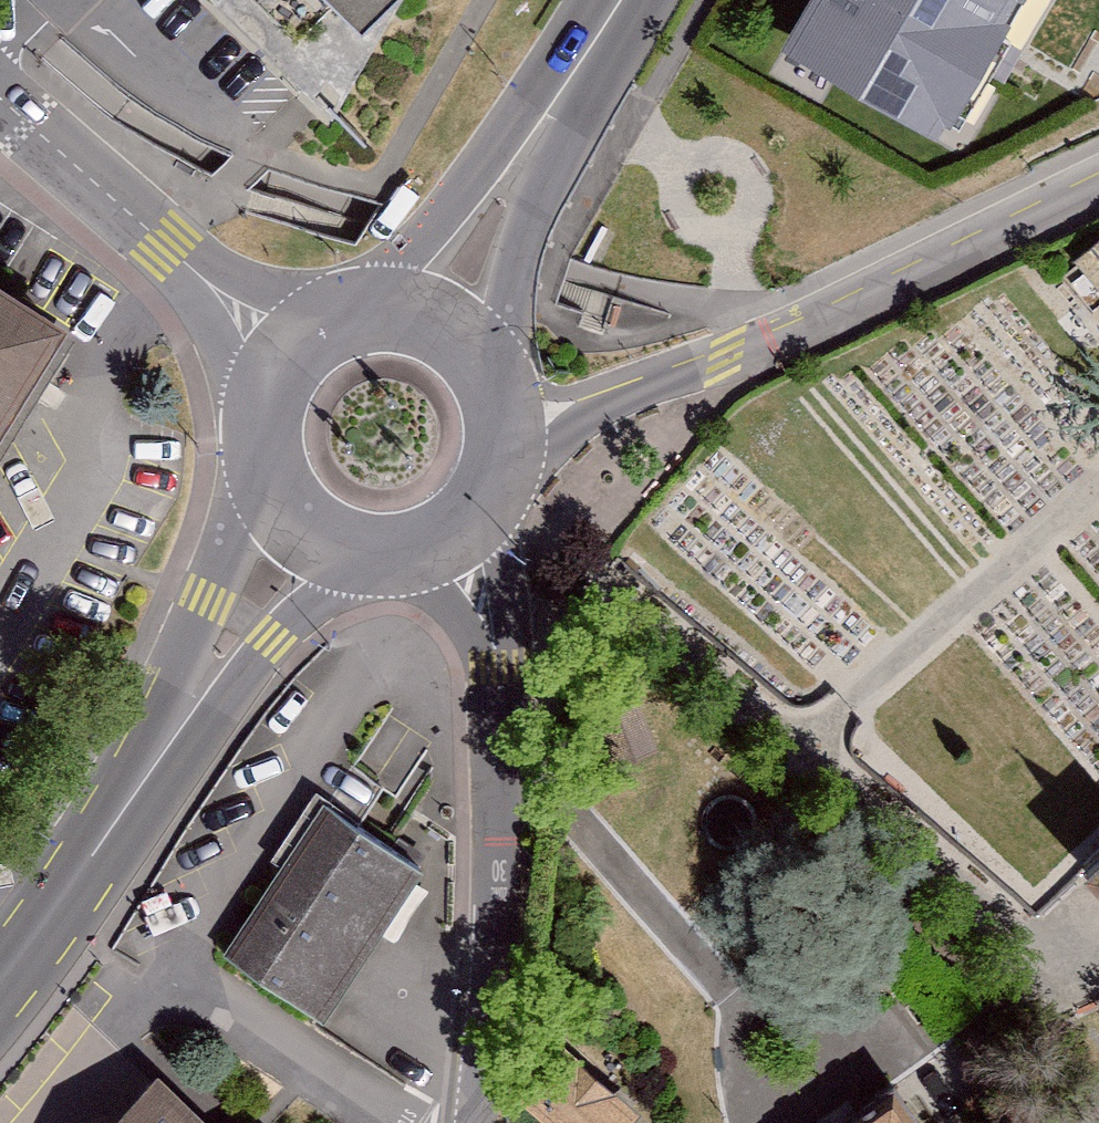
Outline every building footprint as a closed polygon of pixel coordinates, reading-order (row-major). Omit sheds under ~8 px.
[(335,96),(429,0),(235,0),(335,96)] [(935,139),(1016,0),(811,0),(782,50),(935,139)] [(1098,290),(1098,241),(1075,260),(1098,290)] [(43,413),(102,318),(0,255),(0,481),(43,413)] [(218,931),(322,1006),(425,864),(321,789),(218,931)] [(1087,873),(1098,886),(1098,861),(1087,873)] [(659,1122),(564,1046),(517,1092),(553,1122),(659,1122)] [(136,1122),(228,1122),(177,1077),(136,1122)] [(897,1103),(868,1122),(911,1122),(897,1103)]
